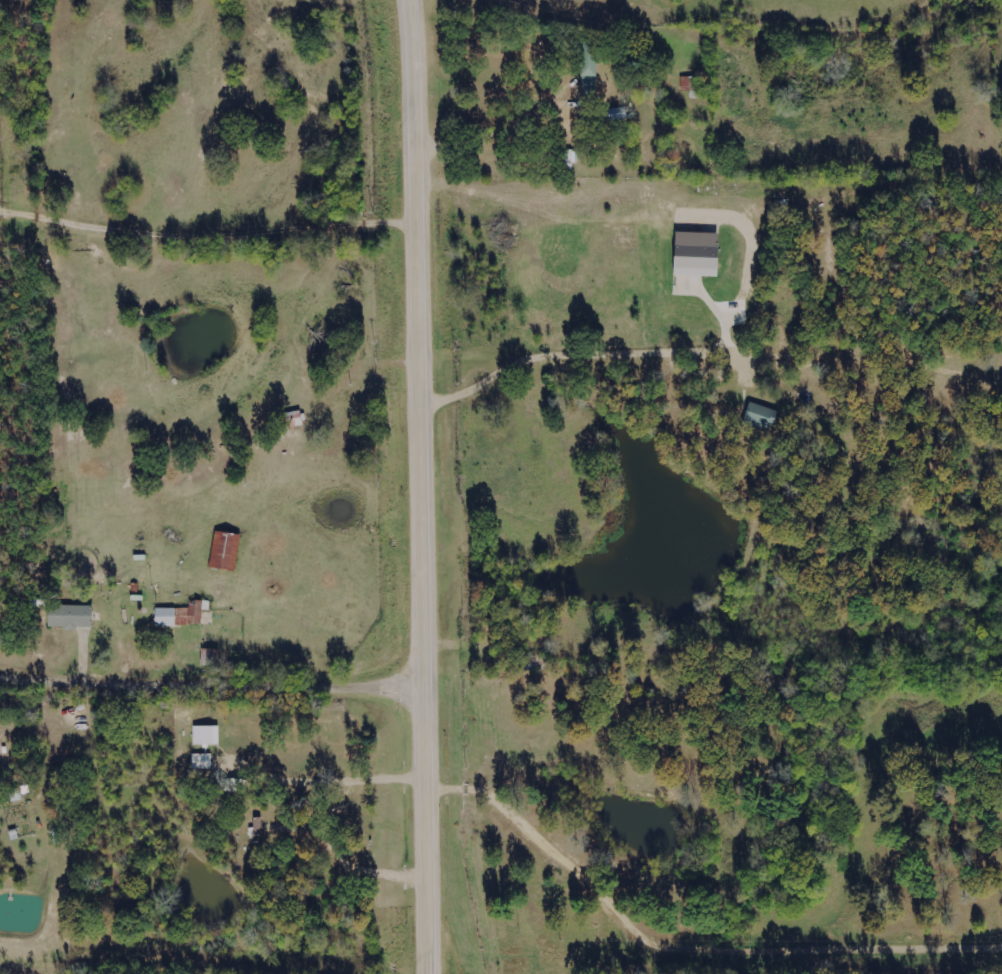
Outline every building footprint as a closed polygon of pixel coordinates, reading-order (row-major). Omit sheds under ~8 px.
[(580,42),(582,99),(596,99),(596,42),(580,42)] [(699,77),(681,77),(681,89),(699,88),(699,77)] [(718,233),(675,232),(674,276),(717,276),(718,233)] [(778,412),(750,402),(743,421),(771,431),(778,412)] [(302,426),(301,411),(284,413),(286,428),(302,426)] [(209,568),(235,572),(241,536),(215,531),(209,568)] [(156,608),(155,625),(202,626),(202,610),(209,611),(210,602),(195,601),(195,609),(156,608)] [(92,629),(92,606),(48,606),(48,628),(92,629)] [(219,726),(193,727),(193,745),(219,745),(219,726)]
